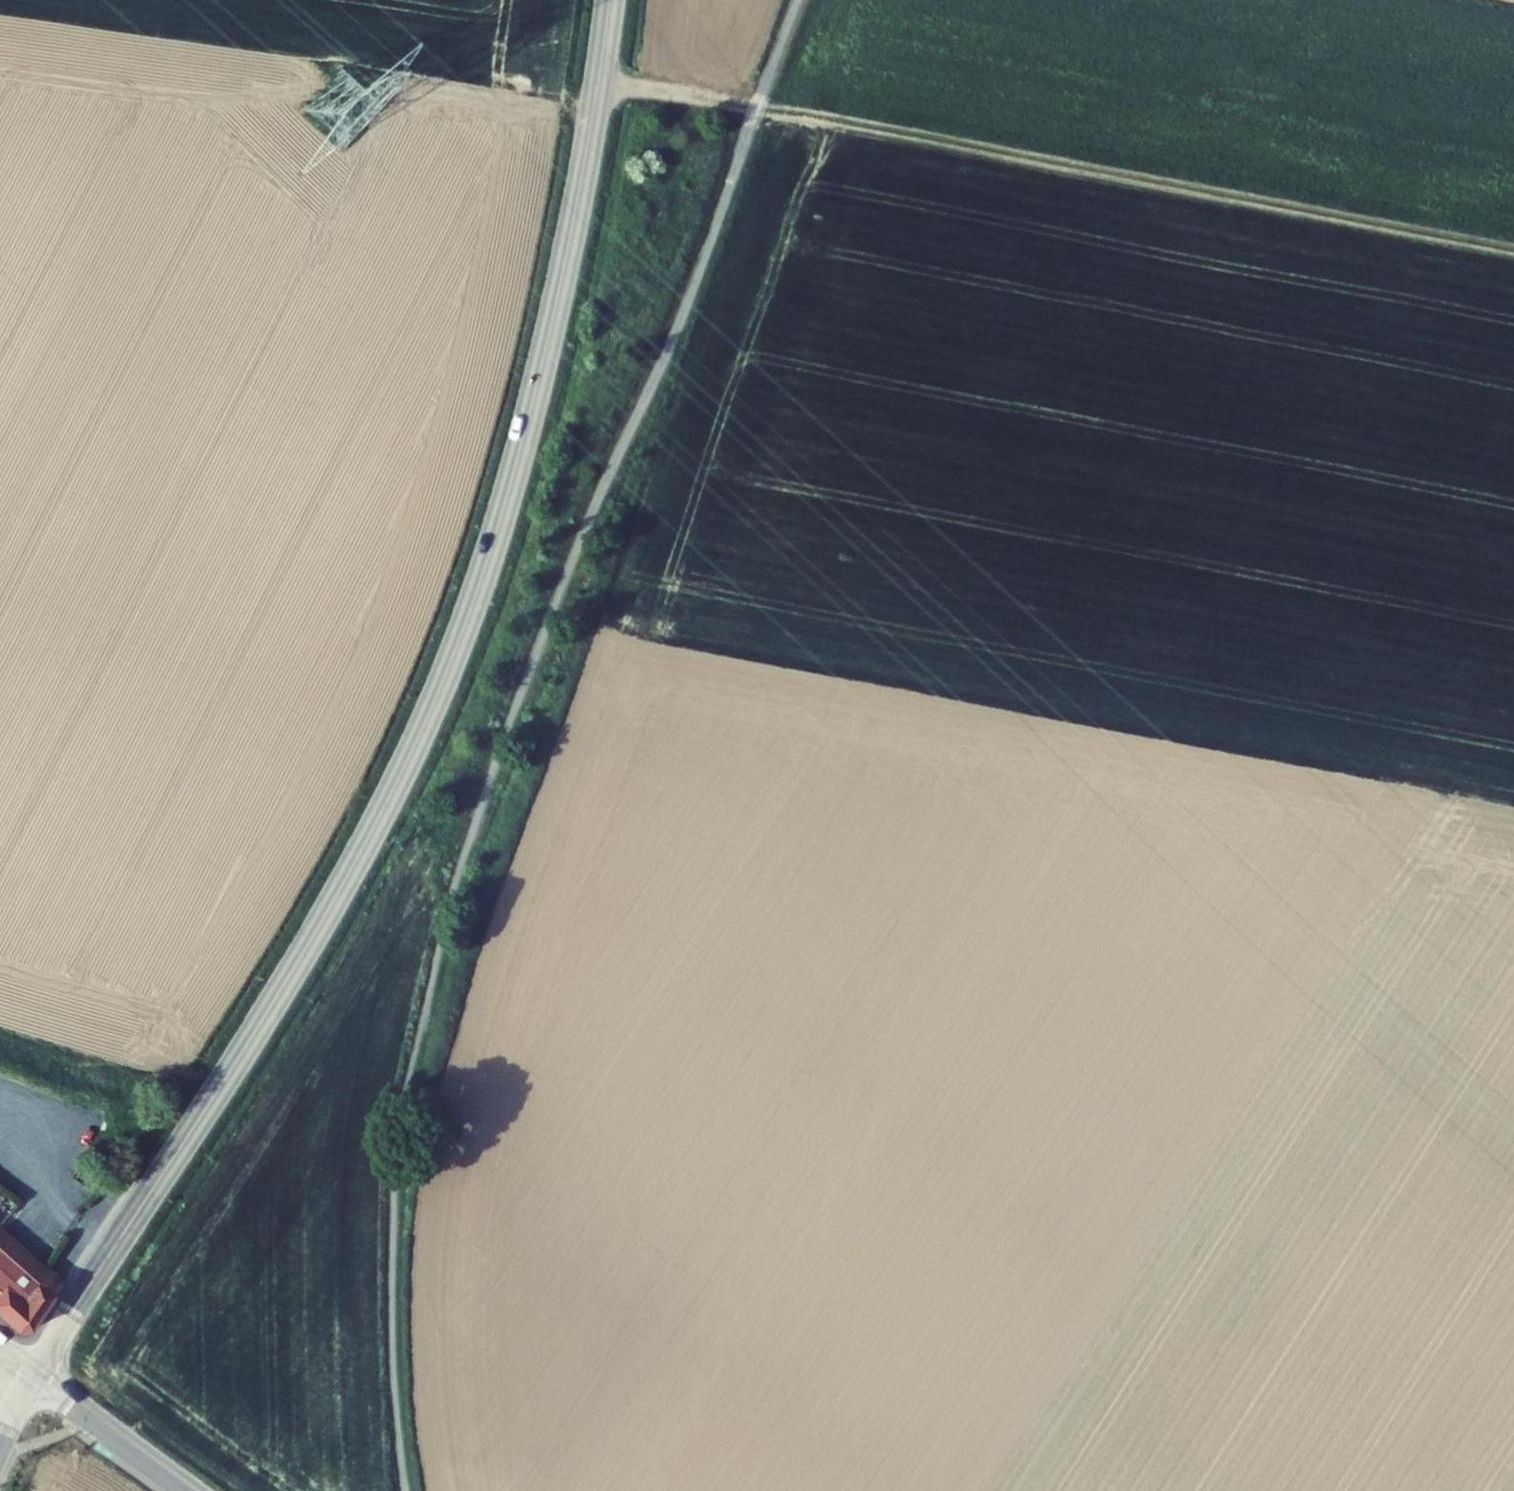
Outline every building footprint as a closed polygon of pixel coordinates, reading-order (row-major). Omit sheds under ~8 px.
[(20,1336),(32,1335),(63,1286),(45,1270),(41,1275),(0,1238),(0,1318),(20,1336)]
